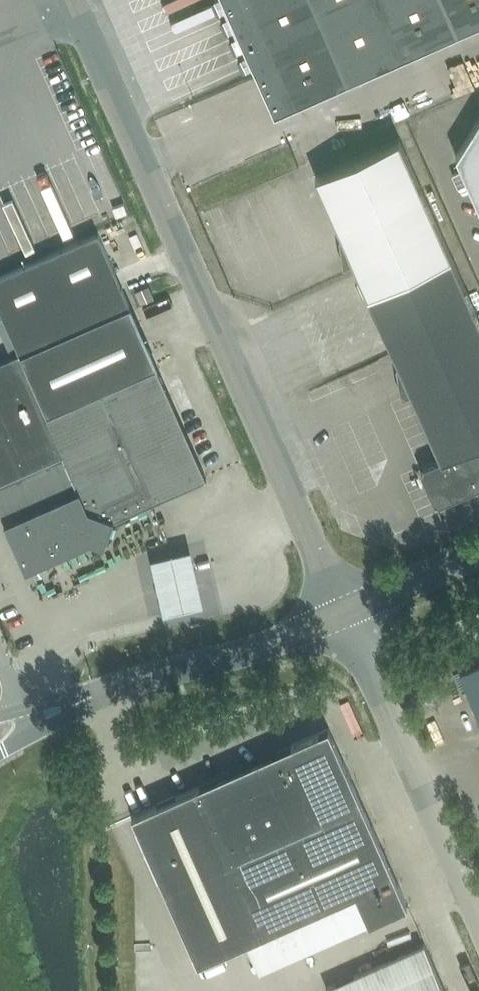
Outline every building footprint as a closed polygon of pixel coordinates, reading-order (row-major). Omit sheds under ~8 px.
[(275,109),(478,19),(478,0),(226,0),(275,109)] [(167,73),(236,50),(231,33),(204,42),(206,48),(178,57),(173,41),(158,46),(167,73)] [(456,155),(478,206),(478,118),(456,155)] [(344,239),(441,458),(424,466),(422,472),(434,501),(441,503),(478,486),(478,317),(399,139),(316,176),(344,239)] [(129,305),(130,305),(97,232),(0,276),(0,310),(19,354),(129,305)] [(154,297),(151,289),(149,285),(135,291),(141,303),(154,297)] [(129,305),(19,354),(47,415),(157,366),(129,305)] [(0,362),(0,511),(22,560),(78,535),(104,545),(114,519),(207,478),(157,366),(47,415),(19,354),(0,362)] [(427,450),(421,432),(406,438),(413,455),(427,450)] [(155,553),(163,607),(205,601),(196,547),(155,553)] [(461,671),(478,712),(478,663),(461,671)] [(329,728),(132,816),(198,964),(247,942),(260,971),(407,905),(329,728)] [(431,958),(358,990),(445,990),(431,958)]
